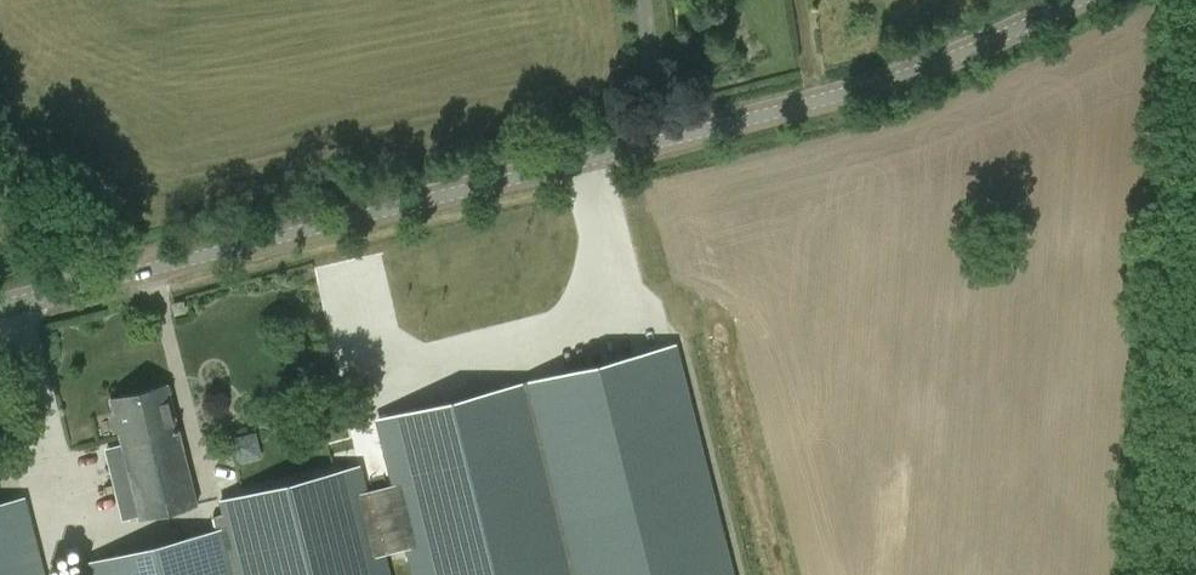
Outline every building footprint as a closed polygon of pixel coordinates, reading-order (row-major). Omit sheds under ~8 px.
[(73,189),(83,187),(80,176),(70,178),(73,189)] [(395,334),(397,364),(419,363),(418,333),(395,334)] [(376,417),(393,484),(408,546),(416,574),(729,574),(670,343),(376,417)] [(141,519),(198,505),(168,385),(111,399),(141,519)] [(380,553),(408,546),(393,484),(364,492),(357,464),(222,499),(229,527),(227,528),(83,564),(86,574),(386,574),(380,553)] [(25,499),(0,505),(0,574),(44,574),(25,499)]
